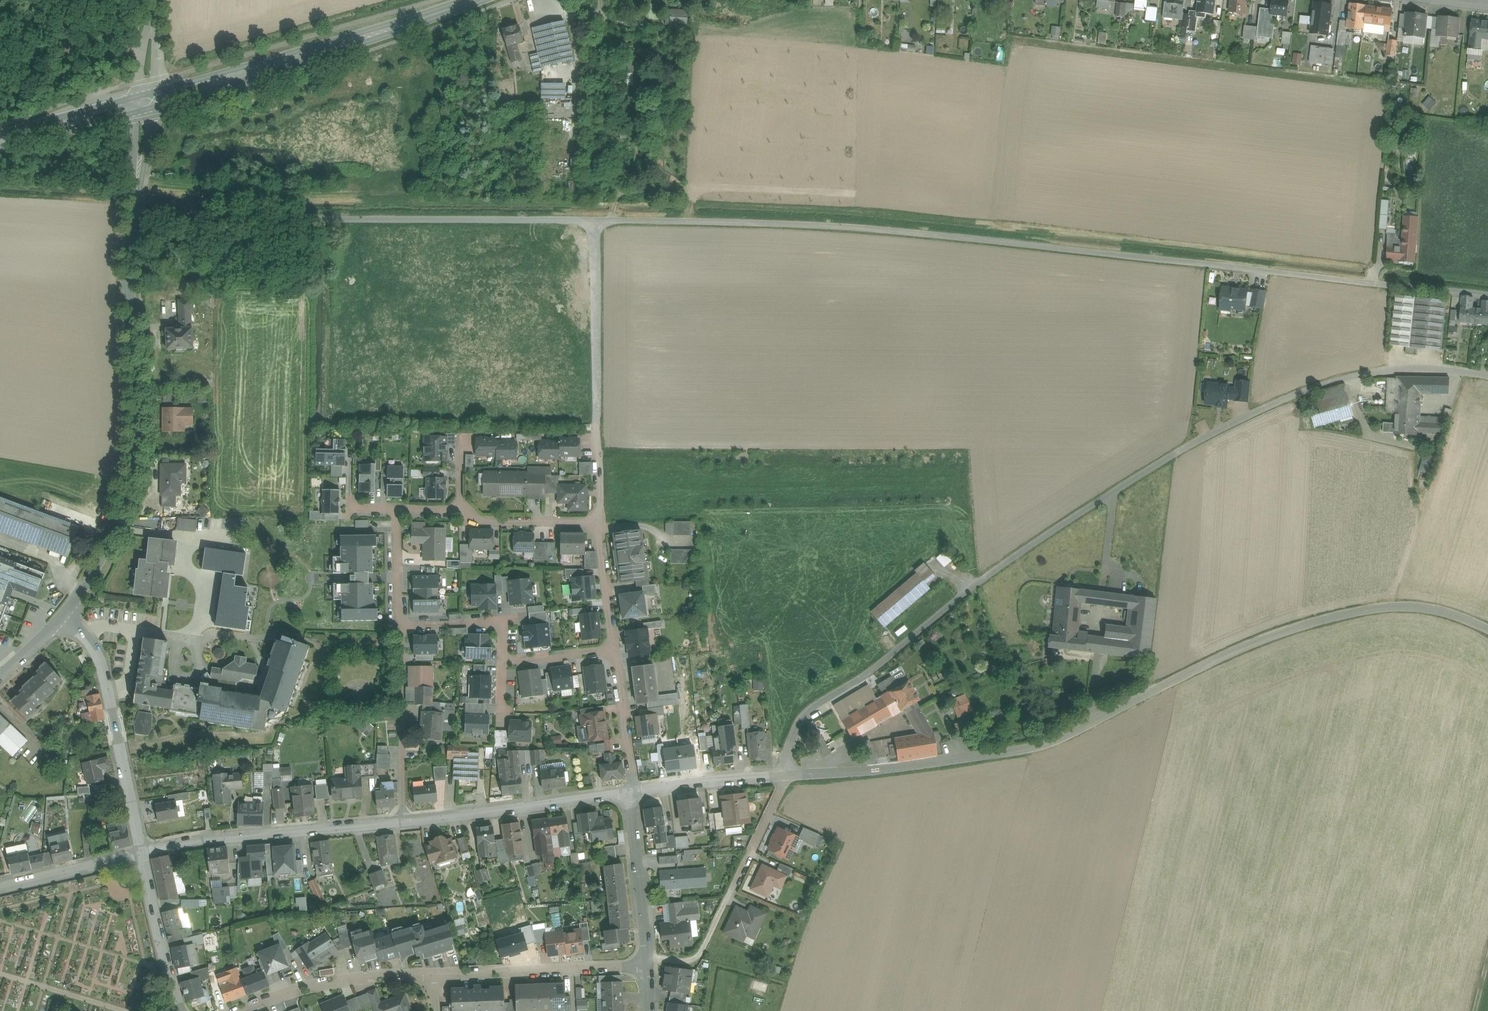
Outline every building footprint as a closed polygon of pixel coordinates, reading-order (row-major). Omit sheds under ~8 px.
[(1197,13),(1212,15),(1214,0),(1199,0),(1197,13)] [(1230,14),(1246,16),(1248,0),(1231,0),(1230,14)] [(1284,0),(1272,0),(1271,11),(1270,15),(1272,15),(1287,17),(1289,1),(1284,0)] [(1177,5),(1168,3),(1168,2),(1165,1),(1163,18),(1182,20),(1183,14),(1184,7),(1177,6),(1177,5)] [(1117,16),(1126,16),(1127,10),(1135,10),(1136,3),(1117,2),(1117,16)] [(1331,5),(1315,4),(1312,34),(1327,36),(1331,5)] [(1367,7),(1351,5),(1348,29),(1364,31),(1364,23),(1365,23),(1367,7)] [(1158,21),(1158,7),(1148,7),(1147,20),(1158,21)] [(1393,10),(1367,7),(1365,23),(1386,26),(1386,32),(1390,33),(1393,10)] [(1272,15),(1270,15),(1271,11),(1261,9),(1257,40),(1272,42),(1273,28),(1271,27),(1272,15)] [(668,26),(688,27),(688,10),(668,10),(668,26)] [(1427,16),(1408,14),(1405,36),(1425,38),(1427,16)] [(1300,16),(1301,29),(1311,29),(1311,15),(1300,16)] [(1460,19),(1439,17),(1438,34),(1440,36),(1447,37),(1449,35),(1457,36),(1457,38),(1458,38),(1460,19)] [(1472,19),(1470,37),(1487,40),(1487,21),(1472,19)] [(565,22),(532,29),(538,55),(541,68),(574,60),(565,22)] [(520,27),(503,31),(507,47),(524,43),(520,27)] [(1282,43),(1291,44),(1292,32),(1283,31),(1282,43)] [(1398,56),(1398,39),(1388,39),(1388,55),(1398,56)] [(1337,56),(1346,57),(1347,46),(1338,45),(1337,56)] [(1311,46),(1311,65),(1334,65),(1334,46),(1311,46)] [(1470,48),(1468,59),(1483,61),(1484,50),(1470,48)] [(1294,53),(1293,64),(1302,65),(1303,54),(1294,53)] [(541,68),(538,55),(530,57),(533,70),(541,68)] [(566,84),(542,84),(542,99),(566,99),(566,84)] [(1424,105),(1431,110),(1437,101),(1430,96),(1424,105)] [(1418,218),(1405,217),(1403,241),(1404,241),(1402,262),(1408,262),(1408,261),(1407,261),(1408,252),(1417,253),(1417,245),(1416,245),(1417,241),(1416,241),(1418,218)] [(1397,235),(1388,235),(1387,260),(1402,262),(1404,241),(1403,241),(1398,240),(1399,238),(1397,238),(1397,235)] [(1248,290),(1223,288),(1221,309),(1222,310),(1222,306),(1230,307),(1230,308),(1245,310),(1246,301),(1248,290)] [(1398,295),(1392,345),(1443,351),(1449,300),(1398,295)] [(178,302),(180,328),(180,330),(191,329),(189,301),(178,302)] [(1459,322),(1474,324),(1476,308),(1461,307),(1459,322)] [(1476,308),(1474,324),(1487,326),(1487,310),(1476,308)] [(1451,319),(1458,320),(1460,310),(1453,309),(1451,319)] [(191,329),(180,330),(180,328),(175,329),(175,330),(165,331),(162,333),(162,337),(166,339),(167,351),(176,350),(176,354),(184,353),(184,350),(193,349),(191,329)] [(1230,386),(1208,384),(1206,404),(1228,406),(1230,386)] [(1347,384),(1318,391),(1324,414),(1314,417),(1316,427),(1356,417),(1347,384)] [(183,409),(162,409),(163,434),(184,433),(183,419),(193,419),(193,410),(183,411),(183,409)] [(1420,435),(1421,415),(1395,413),(1394,433),(1420,435)] [(455,434),(446,434),(446,438),(446,446),(455,446),(455,434)] [(446,438),(424,438),(425,461),(446,461),(446,446),(446,438)] [(345,440),(333,440),(333,450),(316,450),(316,466),(333,466),(343,466),(345,466),(345,454),(346,454),(346,450),(345,450),(345,440)] [(497,440),(476,440),(476,455),(496,456),(497,443),(497,440)] [(579,441),(559,440),(559,443),(558,443),(559,443),(559,455),(560,455),(579,456),(579,441)] [(516,443),(497,443),(496,456),(496,458),(516,459),(516,443)] [(558,443),(539,443),(539,458),(559,458),(559,456),(560,456),(560,455),(559,455),(559,443),(558,443)] [(465,467),(473,467),(474,455),(466,455),(465,467)] [(1420,471),(1430,474),(1434,459),(1424,456),(1420,471)] [(592,463),(579,463),(579,476),(593,476),(592,463)] [(185,464),(160,464),(160,496),(161,496),(175,496),(180,496),(180,476),(185,476),(185,464)] [(370,465),(359,465),(359,493),(370,493),(371,493),(371,492),(375,492),(375,472),(375,466),(371,466),(371,465),(370,465)] [(343,466),(333,466),(333,476),(343,476),(343,466)] [(403,467),(387,467),(387,475),(387,479),(390,479),(390,485),(387,485),(387,492),(387,498),(403,498),(403,467)] [(545,474),(485,473),(485,485),(485,495),(545,496),(545,494),(545,476),(545,474)] [(438,476),(428,476),(428,479),(427,479),(427,489),(426,489),(426,497),(427,497),(427,498),(445,499),(445,479),(438,479),(438,476)] [(381,479),(381,492),(387,492),(387,485),(390,485),(390,479),(387,479),(381,479)] [(558,485),(558,494),(558,503),(569,504),(573,504),(574,504),(574,511),(586,511),(587,486),(558,485)] [(339,490),(322,490),(322,491),(323,491),(323,499),(322,499),(322,505),(323,505),(322,514),(322,515),(326,515),(339,515),(339,514),(339,506),(340,506),(340,500),(339,500),(339,491),(340,491),(339,490)] [(175,496),(161,496),(161,508),(175,508),(175,496)] [(0,500),(0,531),(69,557),(79,529),(0,500)] [(197,531),(198,519),(178,518),(178,530),(197,531)] [(691,522),(673,522),(673,536),(691,536),(691,522)] [(445,529),(425,528),(424,531),(412,531),(412,543),(424,543),(424,561),(444,561),(444,543),(443,543),(444,529),(445,529)] [(493,531),(470,530),(470,531),(470,545),(470,549),(473,549),(493,549),(493,531)] [(641,530),(614,534),(616,550),(614,551),(616,567),(618,566),(619,577),(620,583),(635,581),(648,579),(647,579),(641,530)] [(534,534),(514,534),(514,552),(527,552),(534,552),(534,543),(534,534)] [(585,534),(560,534),(560,554),(571,554),(584,554),(585,554),(585,552),(585,534)] [(350,579),(373,578),(373,547),(377,547),(376,535),(340,536),(341,557),(333,557),(333,574),(355,573),(355,576),(350,576),(350,579)] [(175,542),(151,539),(149,562),(142,561),(141,571),(139,570),(136,594),(159,597),(165,597),(166,593),(168,593),(168,587),(166,587),(167,584),(169,585),(169,579),(167,578),(168,574),(165,574),(166,564),(172,565),(175,542)] [(470,549),(470,545),(460,545),(460,561),(460,563),(471,563),(473,563),(473,549),(470,549)] [(202,570),(224,574),(237,575),(243,577),(247,555),(206,548),(202,570)] [(490,558),(500,558),(500,549),(489,549),(490,558)] [(694,550),(670,550),(670,564),(694,564),(694,550)] [(944,551),(937,558),(945,567),(952,560),(944,551)] [(596,552),(585,552),(585,554),(584,554),(584,569),(598,569),(596,552)] [(560,554),(560,563),(571,563),(571,554),(560,554)] [(460,561),(447,561),(447,568),(461,569),(461,568),(460,563),(460,561)] [(14,590),(37,599),(43,580),(0,565),(0,627),(14,590)] [(917,574),(921,578),(929,572),(923,565),(916,572),(917,574)] [(583,569),(565,569),(566,579),(571,579),(571,578),(584,577),(583,569)] [(921,578),(926,584),(934,578),(929,572),(921,578)] [(237,575),(224,574),(216,627),(240,630),(243,606),(246,607),(249,589),(235,587),(237,575)] [(921,578),(917,574),(871,612),(877,620),(884,628),(930,589),(926,584),(921,578)] [(439,589),(439,576),(413,576),(413,589),(415,589),(438,589),(439,589)] [(495,585),(495,596),(503,596),(501,576),(495,576),(495,585)] [(584,577),(571,578),(571,579),(572,594),(573,594),(573,601),(595,599),(593,576),(584,577)] [(373,578),(350,579),(350,581),(355,581),(355,583),(333,584),(334,600),(341,600),(342,621),(378,621),(378,609),(374,609),(373,578)] [(648,579),(635,581),(636,587),(642,586),(649,585),(649,578),(647,579),(648,579)] [(526,579),(512,581),(508,581),(511,606),(523,604),(523,603),(530,603),(533,602),(532,598),(533,598),(531,583),(530,579),(527,579),(526,579)] [(495,585),(472,586),(472,606),(480,606),(480,610),(496,609),(495,596),(495,585)] [(649,585),(642,586),(643,592),(643,595),(656,594),(655,585),(649,585)] [(1099,592),(1057,587),(1052,636),(1078,638),(1078,632),(1078,628),(1079,628),(1081,603),(1098,605),(1099,592)] [(643,592),(620,595),(623,619),(646,615),(643,595),(643,592)] [(1099,592),(1098,605),(1101,606),(1104,606),(1106,593),(1102,593),(1099,592)] [(1134,596),(1106,593),(1104,606),(1132,609),(1134,596)] [(1145,598),(1134,596),(1132,609),(1130,628),(1128,641),(1126,657),(1149,660),(1156,599),(1145,598)] [(439,613),(439,600),(438,600),(415,601),(413,601),(414,614),(439,613)] [(250,607),(246,607),(243,606),(240,630),(246,631),(248,621),(250,607)] [(547,612),(529,613),(530,624),(548,622),(547,612)] [(598,613),(580,615),(583,640),(600,638),(598,613)] [(661,621),(643,624),(644,629),(646,629),(662,627),(661,621)] [(548,624),(524,627),(525,634),(523,634),(524,641),(525,640),(526,648),(540,647),(550,646),(548,624)] [(1128,641),(1130,628),(1106,625),(1104,638),(1128,641)] [(626,641),(627,649),(629,648),(630,657),(650,654),(646,629),(644,629),(626,632),(628,640),(626,641)] [(1052,636),(1049,635),(1047,647),(1085,652),(1087,636),(1088,633),(1078,632),(1078,638),(1052,636)] [(415,634),(415,659),(434,659),(434,654),(439,654),(439,634),(415,634)] [(480,635),(470,634),(470,640),(465,640),(465,648),(466,648),(466,655),(466,658),(491,659),(491,641),(488,641),(488,635),(480,635)] [(235,692),(208,687),(209,684),(205,683),(203,683),(201,683),(201,685),(200,689),(198,702),(203,702),(201,716),(200,720),(208,721),(208,723),(249,729),(249,728),(263,730),(265,713),(266,713),(266,712),(272,707),(287,713),(289,706),(287,706),(289,701),(291,702),(295,690),(293,689),(294,685),(296,686),(298,679),(295,678),(297,671),(301,672),(303,666),(301,665),(303,661),(304,662),(308,650),(307,649),(308,646),(295,642),(296,641),(283,636),(281,642),(278,641),(277,644),(275,643),(271,655),(273,656),(271,660),(269,659),(267,666),(271,667),(277,669),(274,676),(269,674),(260,698),(260,697),(255,696),(255,697),(251,697),(252,695),(247,694),(246,696),(241,695),(241,694),(236,693),(236,694),(235,694),(235,692)] [(1087,636),(1085,652),(1094,653),(1097,637),(1087,636)] [(1100,637),(1097,637),(1094,653),(1098,654),(1101,654),(1104,638),(1100,637)] [(168,642),(144,638),(142,652),(141,660),(137,686),(136,686),(134,703),(135,703),(149,705),(171,709),(174,691),(173,691),(160,689),(168,642)] [(1101,654),(1126,657),(1128,641),(1104,638),(1101,654)] [(219,649),(215,651),(214,656),(217,660),(222,660),(225,658),(226,653),(223,650),(219,649)] [(235,661),(223,670),(213,668),(211,678),(209,675),(203,680),(205,683),(209,684),(208,687),(235,692),(237,683),(243,679),(253,680),(254,675),(256,676),(257,668),(255,665),(246,663),(246,658),(236,656),(235,661)] [(24,690),(20,693),(22,695),(18,698),(13,703),(12,703),(27,720),(38,710),(36,708),(55,691),(53,689),(62,681),(47,665),(41,671),(38,674),(39,675),(36,679),(24,690)] [(603,665),(584,668),(587,694),(606,691),(606,688),(603,665)] [(570,666),(551,669),(551,673),(554,690),(573,688),(570,666)] [(652,666),(631,668),(636,704),(647,703),(657,702),(657,697),(652,666)] [(433,667),(415,667),(415,687),(433,687),(433,667)] [(539,669),(519,672),(522,698),(542,695),(540,680),(539,669)] [(339,678),(333,672),(329,677),(335,682),(339,678)] [(551,673),(545,673),(546,679),(548,691),(554,690),(551,673)] [(892,677),(878,686),(884,696),(888,693),(907,682),(903,674),(893,680),(892,677)] [(491,676),(471,676),(470,697),(470,698),(478,698),(490,698),(491,676)] [(34,677),(23,687),(22,688),(24,690),(36,679),(34,677)] [(755,690),(763,689),(762,678),(754,679),(755,690)] [(907,682),(888,693),(899,712),(906,709),(910,706),(913,704),(915,703),(919,701),(916,697),(907,682)] [(181,684),(176,683),(176,685),(174,685),(173,691),(174,691),(171,709),(170,711),(176,712),(196,716),(196,715),(201,716),(203,702),(198,702),(200,689),(198,689),(199,687),(193,686),(193,688),(190,687),(190,686),(185,685),(185,687),(181,686),(181,684)] [(408,687),(407,687),(407,704),(415,704),(415,687),(408,687)] [(433,687),(415,687),(415,704),(415,705),(423,705),(432,705),(432,702),(433,687)] [(612,687),(606,688),(606,691),(607,701),(608,706),(615,705),(612,687)] [(90,689),(81,691),(81,699),(88,697),(92,696),(90,689)] [(884,696),(842,721),(852,739),(899,712),(888,693),(884,696)] [(92,696),(88,697),(91,713),(92,722),(105,720),(100,694),(92,696)] [(677,694),(657,697),(657,702),(647,703),(648,709),(663,706),(679,704),(677,694)] [(951,703),(954,710),(968,703),(965,696),(951,703)] [(432,705),(423,705),(422,712),(435,713),(436,702),(432,702),(432,705)] [(454,710),(443,709),(444,703),(436,702),(435,713),(443,713),(442,730),(452,731),(454,710)] [(149,705),(135,703),(133,717),(136,719),(134,726),(135,735),(146,737),(150,729),(151,715),(148,714),(149,705)] [(915,703),(913,704),(910,706),(906,709),(913,722),(911,724),(918,736),(932,733),(915,703)] [(968,703),(954,710),(958,718),(972,711),(968,703)] [(474,704),(473,715),(485,715),(485,704),(478,704),(474,704)] [(748,705),(739,706),(740,715),(741,724),(742,730),(750,729),(748,705)] [(663,706),(648,709),(649,716),(655,715),(664,713),(663,706)] [(435,713),(422,712),(420,739),(441,741),(442,730),(443,713),(435,713)] [(604,712),(580,716),(582,726),(587,726),(589,736),(606,734),(607,739),(608,738),(607,733),(605,733),(604,720),(605,719),(604,712)] [(91,713),(82,715),(84,724),(92,722),(91,713)] [(0,714),(0,736),(11,725),(0,714)] [(468,715),(465,715),(465,734),(489,735),(489,715),(485,715),(473,715),(468,715)] [(649,716),(636,717),(639,737),(644,736),(655,735),(657,734),(655,722),(656,722),(655,715),(649,716)] [(373,727),(366,721),(359,730),(366,736),(373,727)] [(530,723),(517,722),(516,721),(512,721),(511,722),(510,740),(530,741),(530,735),(530,729),(530,723)] [(831,753),(817,730),(818,730),(813,722),(806,726),(825,757),(831,753)] [(0,736),(0,744),(13,757),(28,741),(11,725),(0,736)] [(732,726),(719,728),(719,730),(720,736),(722,748),(729,747),(727,736),(733,735),(732,726)] [(508,731),(495,731),(494,748),(507,748),(508,731)] [(763,733),(748,734),(749,742),(764,741),(763,733)] [(655,735),(644,736),(645,744),(656,742),(655,735)] [(720,736),(713,737),(715,749),(722,748),(720,736)] [(707,737),(699,737),(700,751),(708,750),(707,737)] [(689,739),(668,742),(670,756),(681,754),(691,752),(689,739)] [(764,741),(749,742),(750,761),(766,760),(764,741)] [(610,743),(597,744),(598,753),(604,753),(612,754),(610,743)] [(479,762),(468,762),(468,748),(448,747),(447,760),(453,761),(463,761),(462,773),(462,778),(462,779),(478,781),(479,762)] [(729,747),(722,748),(724,765),(734,763),(732,747),(731,747),(729,747)] [(715,749),(712,749),(713,755),(709,756),(709,762),(713,761),(714,766),(724,765),(722,748),(715,749)] [(539,750),(530,751),(532,763),(532,766),(540,765),(539,750)] [(525,751),(518,752),(519,764),(526,764),(525,751)] [(681,754),(670,756),(673,772),(702,768),(700,751),(691,752),(681,754)] [(518,752),(498,752),(499,760),(501,780),(520,778),(519,764),(518,752)] [(655,752),(648,754),(649,761),(657,760),(655,752)] [(612,754),(604,753),(606,763),(616,762),(614,754),(612,754)] [(377,755),(377,764),(376,768),(390,769),(391,755),(388,755),(377,755)] [(99,759),(82,763),(87,785),(104,781),(102,770),(110,768),(107,758),(100,760),(99,759)] [(452,779),(462,779),(462,778),(458,778),(458,773),(462,773),(463,761),(453,761),(452,779)] [(606,763),(600,764),(603,781),(622,779),(620,761),(616,762),(606,763)] [(562,763),(548,765),(548,764),(547,764),(547,765),(548,765),(548,771),(564,769),(563,763),(562,763)] [(377,764),(359,766),(360,778),(360,779),(376,778),(376,768),(377,764)] [(349,779),(334,780),(334,788),(335,798),(362,796),(360,779),(360,778),(359,766),(349,767),(349,779)] [(447,766),(433,767),(435,781),(446,780),(447,766)] [(291,768),(280,769),(281,776),(291,775),(291,768)] [(541,772),(543,789),(566,786),(564,769),(548,771),(541,772)] [(272,787),(273,771),(263,771),(263,787),(272,787)] [(242,774),(214,777),(217,804),(230,803),(229,789),(243,788),(242,774)] [(520,778),(501,780),(502,795),(522,793),(520,778)] [(384,787),(380,787),(381,792),(375,793),(377,808),(383,807),(383,812),(388,811),(387,806),(395,806),(394,794),(393,784),(384,785),(384,787)] [(311,786),(292,788),(295,817),(314,814),(311,786)] [(325,786),(316,787),(318,799),(327,798),(325,786)] [(424,787),(413,788),(415,803),(437,801),(435,786),(424,787)] [(282,789),(273,790),(275,808),(284,807),(282,789)] [(90,794),(89,794),(89,801),(100,800),(100,793),(90,794)] [(187,793),(181,794),(182,801),(189,800),(187,793)] [(181,794),(167,796),(168,802),(174,801),(175,802),(182,801),(181,794)] [(746,794),(721,797),(723,813),(724,826),(725,826),(741,824),(750,823),(746,794)] [(254,803),(238,803),(237,826),(254,826),(263,826),(264,803),(263,803),(263,797),(254,797),(254,803)] [(700,798),(677,801),(679,812),(682,812),(684,826),(703,824),(700,798)] [(168,802),(156,805),(159,822),(166,821),(165,819),(178,817),(175,802),(174,801),(168,802)] [(182,801),(175,802),(178,817),(185,816),(182,801)] [(32,804),(22,817),(27,821),(37,808),(32,804)] [(665,836),(662,807),(643,810),(646,835),(653,834),(655,845),(656,851),(667,849),(665,837),(665,836)] [(596,812),(578,815),(579,822),(581,834),(589,833),(590,842),(600,841),(600,840),(613,838),(610,819),(603,820),(603,818),(597,819),(596,812)] [(723,813),(714,814),(716,830),(716,832),(726,830),(725,826),(724,826),(723,813)] [(566,816),(549,819),(551,835),(558,834),(560,848),(570,846),(568,833),(569,833),(566,816)] [(125,817),(116,819),(117,821),(119,832),(128,830),(125,817)] [(549,819),(532,821),(534,838),(537,855),(541,854),(542,857),(548,856),(548,855),(546,836),(551,835),(549,819)] [(108,823),(109,831),(115,829),(116,833),(119,832),(117,821),(108,823)] [(579,822),(573,823),(576,841),(582,840),(581,834),(579,822)] [(520,823),(501,825),(503,839),(504,842),(508,855),(523,853),(521,840),(522,840),(520,823)] [(741,824),(725,826),(726,830),(726,835),(742,833),(741,824)] [(42,827),(33,825),(32,832),(41,833),(42,827)] [(493,826),(476,829),(480,858),(487,857),(488,860),(498,859),(499,858),(496,840),(494,840),(493,826)] [(820,835),(803,828),(798,838),(798,839),(814,847),(820,835)] [(119,832),(116,833),(115,829),(109,831),(110,834),(113,850),(131,846),(128,830),(119,832)] [(798,838),(778,829),(775,836),(774,835),(770,842),(772,843),(769,849),(777,854),(778,856),(782,858),(784,857),(788,859),(798,839),(798,838)] [(67,834),(49,838),(55,864),(61,862),(62,863),(66,862),(66,861),(73,860),(67,834)] [(394,835),(377,837),(381,864),(386,863),(386,864),(391,863),(398,862),(394,835)] [(674,835),(665,837),(667,849),(676,848),(674,835)] [(441,836),(436,838),(434,841),(430,842),(431,845),(425,847),(430,864),(436,862),(436,863),(447,860),(450,862),(454,861),(456,858),(450,839),(445,841),(444,838),(441,836)] [(464,836),(457,839),(462,855),(469,853),(464,836)] [(688,837),(675,838),(676,848),(676,850),(689,848),(688,837)] [(503,839),(496,840),(499,858),(498,859),(499,864),(511,862),(508,855),(504,842),(503,839)] [(329,840),(312,843),(315,865),(317,877),(333,875),(332,863),(329,840)] [(27,844),(7,849),(9,857),(29,853),(27,844)] [(265,844),(247,846),(247,858),(249,878),(261,877),(260,860),(266,860),(265,845),(265,844)] [(292,847),(274,848),(273,844),(265,845),(266,860),(268,877),(289,875),(289,872),(294,871),(293,861),(292,847)] [(614,846),(601,848),(603,860),(616,858),(614,846)] [(227,848),(207,850),(209,865),(209,866),(210,873),(229,871),(228,863),(229,863),(227,848)] [(49,852),(44,854),(43,856),(43,867),(52,865),(49,852)] [(29,853),(9,857),(12,874),(32,869),(30,859),(29,853)] [(523,853),(508,855),(511,862),(524,860),(523,853)] [(578,853),(570,854),(572,866),(579,865),(578,853)] [(548,856),(542,857),(543,863),(555,861),(555,857),(554,854),(548,855),(548,856)] [(169,855),(152,859),(157,883),(174,880),(173,873),(169,855)] [(677,855),(659,857),(659,865),(677,863),(677,855)] [(43,856),(30,859),(32,869),(43,867),(43,856)] [(247,858),(239,859),(238,877),(240,877),(242,877),(242,878),(249,878),(247,858)] [(302,860),(293,861),(294,871),(289,872),(289,875),(303,873),(302,860)] [(538,862),(532,864),(535,876),(541,874),(538,862)] [(590,862),(579,864),(581,875),(592,873),(590,862)] [(608,899),(626,896),(622,864),(604,866),(608,899)] [(793,869),(780,864),(776,872),(786,877),(789,878),(793,869)] [(534,876),(532,865),(526,867),(529,878),(527,878),(529,887),(537,885),(534,876)] [(776,872),(762,865),(751,889),(767,897),(773,885),(780,889),(786,877),(776,872)] [(484,869),(477,871),(480,883),(488,880),(484,869)] [(705,869),(660,872),(661,889),(706,886),(705,869)] [(382,870),(369,874),(374,887),(387,883),(382,870)] [(174,880),(178,894),(185,892),(180,871),(173,873),(174,880)] [(324,899),(315,879),(309,882),(318,902),(324,899)] [(157,883),(161,901),(179,900),(178,894),(174,880),(157,883)] [(214,889),(224,888),(223,880),(213,881),(214,889)] [(214,889),(213,889),(213,897),(230,895),(229,887),(224,888),(214,889)] [(517,888),(513,889),(512,892),(513,896),(515,897),(519,896),(520,894),(519,890),(517,888)] [(500,895),(485,900),(492,922),(505,918),(504,912),(505,912),(500,895)] [(308,910),(307,896),(298,897),(298,910),(308,910)] [(515,897),(510,899),(513,911),(525,907),(521,896),(519,896),(515,897)] [(626,896),(608,899),(612,931),(627,929),(630,928),(626,896)] [(665,925),(688,922),(699,921),(698,909),(687,910),(686,902),(663,904),(665,925)] [(178,909),(162,913),(166,927),(181,923),(178,909)] [(746,915),(736,910),(726,933),(741,940),(744,934),(754,938),(762,920),(749,915),(748,918),(745,917),(746,915)] [(446,917),(412,927),(413,929),(422,927),(423,932),(434,929),(448,925),(446,917)] [(455,919),(459,934),(467,932),(463,918),(455,919)] [(665,925),(661,925),(662,938),(669,937),(670,947),(692,945),(691,936),(689,937),(688,922),(665,925)] [(181,923),(166,927),(170,943),(183,939),(186,939),(184,933),(181,923)] [(587,923),(579,924),(580,930),(581,930),(582,942),(590,940),(587,923)] [(434,929),(441,953),(456,949),(448,925),(434,929)] [(441,953),(434,929),(423,932),(422,927),(413,929),(412,927),(391,934),(392,936),(398,956),(399,958),(416,953),(416,956),(419,955),(421,960),(441,953)] [(545,928),(532,930),(537,944),(546,942),(545,935),(546,935),(545,928)] [(350,929),(338,933),(340,938),(343,949),(354,945),(352,936),(350,929)] [(612,931),(605,932),(607,943),(607,944),(620,942),(628,941),(627,929),(612,931)] [(580,930),(574,931),(572,933),(563,934),(566,953),(566,954),(584,952),(582,942),(581,930),(580,930)] [(352,936),(354,945),(360,963),(379,958),(379,957),(371,931),(352,936)] [(518,931),(504,935),(509,950),(516,948),(518,956),(530,952),(528,944),(522,945),(518,931)] [(288,948),(279,932),(273,936),(277,946),(279,945),(282,951),(288,948)] [(326,933),(310,944),(308,943),(296,951),(299,955),(309,970),(338,951),(331,941),(326,933)] [(546,935),(545,935),(546,942),(548,955),(566,953),(563,934),(563,933),(546,935)] [(186,939),(183,939),(185,946),(193,944),(196,944),(197,946),(204,945),(203,934),(193,937),(186,939)] [(392,936),(374,941),(379,957),(379,958),(380,962),(398,956),(392,936)] [(340,938),(331,941),(338,951),(343,949),(340,938)] [(620,942),(607,944),(607,943),(602,944),(603,951),(621,948),(620,942)] [(185,946),(173,948),(176,968),(197,964),(193,944),(185,946)] [(277,946),(262,952),(264,958),(259,960),(260,963),(262,968),(263,972),(264,973),(266,972),(267,974),(288,966),(287,963),(288,963),(287,960),(286,956),(284,956),(282,951),(279,945),(277,946)] [(236,958),(225,962),(227,967),(236,964),(238,964),(236,958)] [(227,967),(223,969),(224,973),(225,972),(225,973),(237,968),(236,964),(227,967)] [(263,972),(256,974),(255,971),(253,966),(243,970),(246,976),(246,978),(242,980),(242,981),(247,995),(269,986),(264,973),(263,972)] [(692,971),(666,967),(665,979),(690,982),(692,971)] [(193,980),(199,978),(210,976),(208,968),(207,968),(201,969),(191,972),(193,980)] [(237,968),(225,973),(225,972),(224,973),(217,975),(219,983),(220,983),(221,986),(220,986),(226,1003),(247,995),(242,981),(237,968)] [(199,978),(193,980),(181,983),(186,1000),(198,997),(198,1000),(201,1002),(206,1000),(207,998),(205,992),(202,990),(199,978)] [(690,982),(665,979),(663,990),(686,993),(689,994),(690,982)] [(621,981),(601,982),(601,983),(602,999),(623,998),(622,998),(622,995),(621,995),(621,992),(622,992),(622,982),(622,981),(621,981)] [(551,984),(552,1010),(564,1010),(564,1009),(565,1008),(564,997),(564,983),(551,984)] [(527,985),(528,1010),(540,1010),(539,984),(527,985)] [(539,984),(540,1010),(552,1010),(551,984),(539,984)] [(515,985),(516,999),(516,1010),(517,1010),(528,1010),(527,985),(515,985)] [(474,986),(474,987),(474,991),(465,991),(464,991),(465,1010),(491,1010),(490,990),(481,991),(481,987),(480,986),(474,986)] [(490,987),(490,990),(491,1010),(504,1010),(504,1003),(504,1001),(504,1000),(504,996),(503,995),(503,987),(490,987)] [(451,989),(451,997),(451,998),(451,1003),(452,1003),(452,1007),(452,1010),(465,1010),(464,991),(465,991),(464,988),(451,989)] [(375,990),(368,993),(357,997),(362,1009),(380,1002),(375,990)] [(374,1006),(376,1010),(410,1010),(404,995),(374,1006)] [(322,1005),(324,1010),(349,1010),(345,1002),(343,996),(322,1005)] [(350,1000),(354,1010),(358,1010),(362,1009),(357,997),(350,1000)] [(602,999),(603,1010),(623,1010),(622,1003),(621,1001),(622,1001),(622,998),(623,998),(602,999)] [(350,1000),(345,1002),(349,1010),(354,1010),(350,1000)] [(576,1001),(577,1010),(587,1010),(587,1001),(576,1001)] [(668,1003),(667,1010),(688,1010),(688,1006),(668,1003)]
